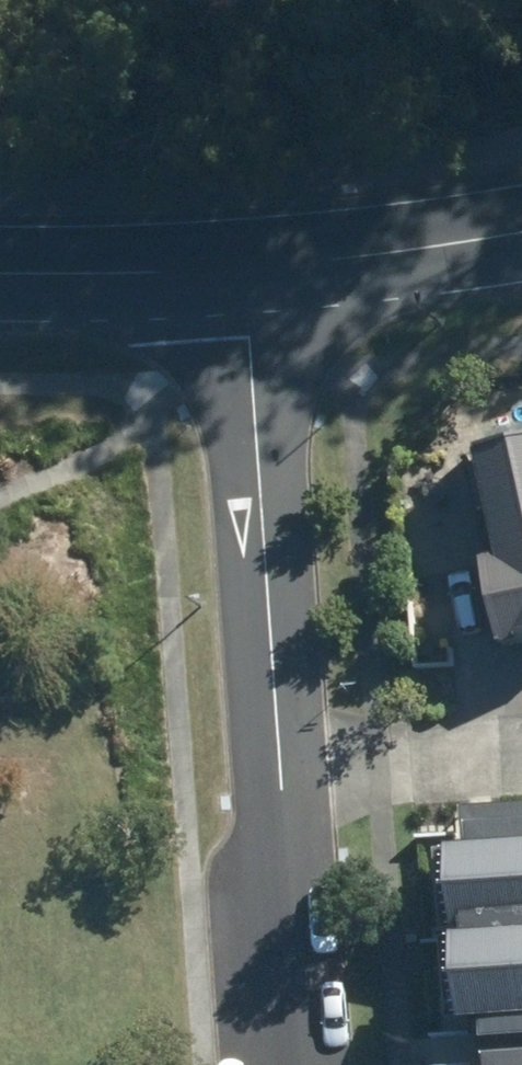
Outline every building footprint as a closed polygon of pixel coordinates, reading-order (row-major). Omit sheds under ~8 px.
[(471,449),(491,560),(476,562),(491,646),(521,640),(521,440),(471,449)] [(460,807),(461,846),(441,846),(444,1009),(521,1007),(521,806),(460,807)] [(478,1051),(479,1064),(521,1064),(521,1048),(478,1051)]
